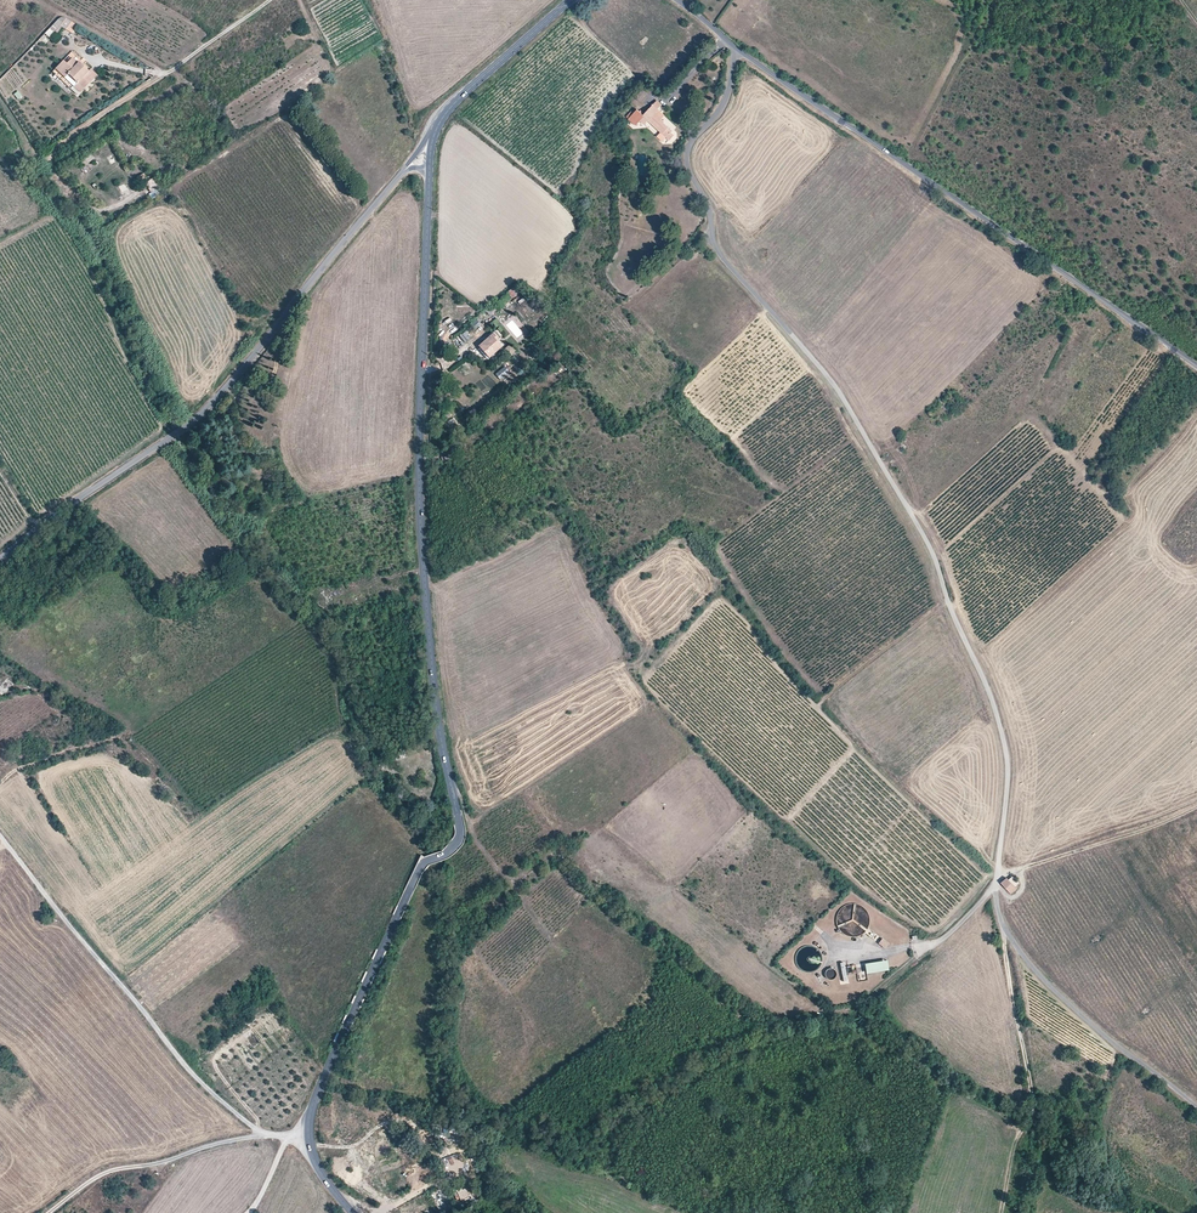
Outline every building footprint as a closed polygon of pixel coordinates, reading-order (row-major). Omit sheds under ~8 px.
[(79,93),(97,75),(91,69),(89,71),(80,62),(78,64),(73,59),(67,64),(63,61),(53,72),(62,81),(68,75),(77,84),(73,88),(79,93)] [(642,115),(637,110),(628,119),(635,125),(639,121),(643,124),(647,120),(652,124),(667,137),(669,140),(673,135),(670,132),(672,130),(660,119),(653,113),(657,109),(661,105),(656,101),(642,115)] [(664,116),(657,109),(653,113),(660,119),(664,116)] [(667,137),(652,124),(649,128),(663,141),(667,137)] [(512,298),(519,294),(514,287),(508,291),(512,298)] [(496,309),(493,305),(485,311),(489,315),(496,309)] [(498,339),(493,333),(478,346),(489,358),(501,347),(496,341),(498,339)] [(509,345),(505,349),(512,357),(517,352),(509,345)] [(263,354),(258,363),(270,371),(276,362),(263,354)] [(505,366),(495,374),(500,380),(510,373),(505,366)] [(1017,888),(1008,878),(1003,881),(1002,882),(1012,893),(1017,888)] [(853,902),(848,903),(845,904),(842,906),(840,908),(838,911),(837,913),(836,916),(836,920),(836,924),(837,927),(839,930),(842,933),(846,935),(851,936),(855,936),(859,935),(862,933),(864,932),(866,930),(867,927),(869,924),(870,920),(869,916),(868,912),(865,908),(862,905),(859,904),(853,902)] [(875,933),(867,927),(866,930),(864,932),(872,938),(875,933)] [(889,943),(882,938),(878,943),(885,949),(889,943)] [(804,945),(801,947),(798,949),(796,952),(795,955),(795,959),(795,962),(797,965),(799,968),(801,970),(804,972),(807,972),(810,973),(814,972),(816,971),(818,969),(820,967),(821,965),(822,963),(823,960),(823,956),(822,953),(820,950),(818,948),(816,946),(814,945),(812,945),(809,945),(807,945),(804,945)] [(888,960),(865,964),(867,974),(889,970),(888,960)] [(847,965),(848,974),(857,973),(855,964),(847,965)] [(836,971),(835,970),(834,969),(833,969),(831,968),(830,968),(828,969),(827,971),(826,972),(825,973),(825,974),(825,975),(826,977),(827,978),(828,979),(830,980),(832,980),(833,979),(835,978),(836,977),(836,976),(837,975),(837,973),(836,971)] [(446,1166),(459,1161),(456,1154),(444,1159),(446,1166)]
